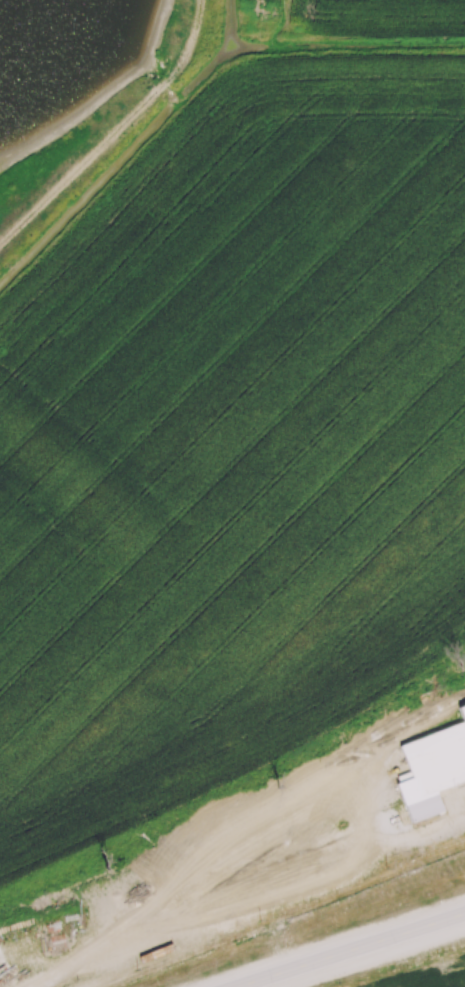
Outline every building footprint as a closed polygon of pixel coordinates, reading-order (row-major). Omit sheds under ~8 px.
[(446,814),(439,791),(464,783),(464,726),(401,746),(413,781),(399,786),(412,825),(446,814)]
